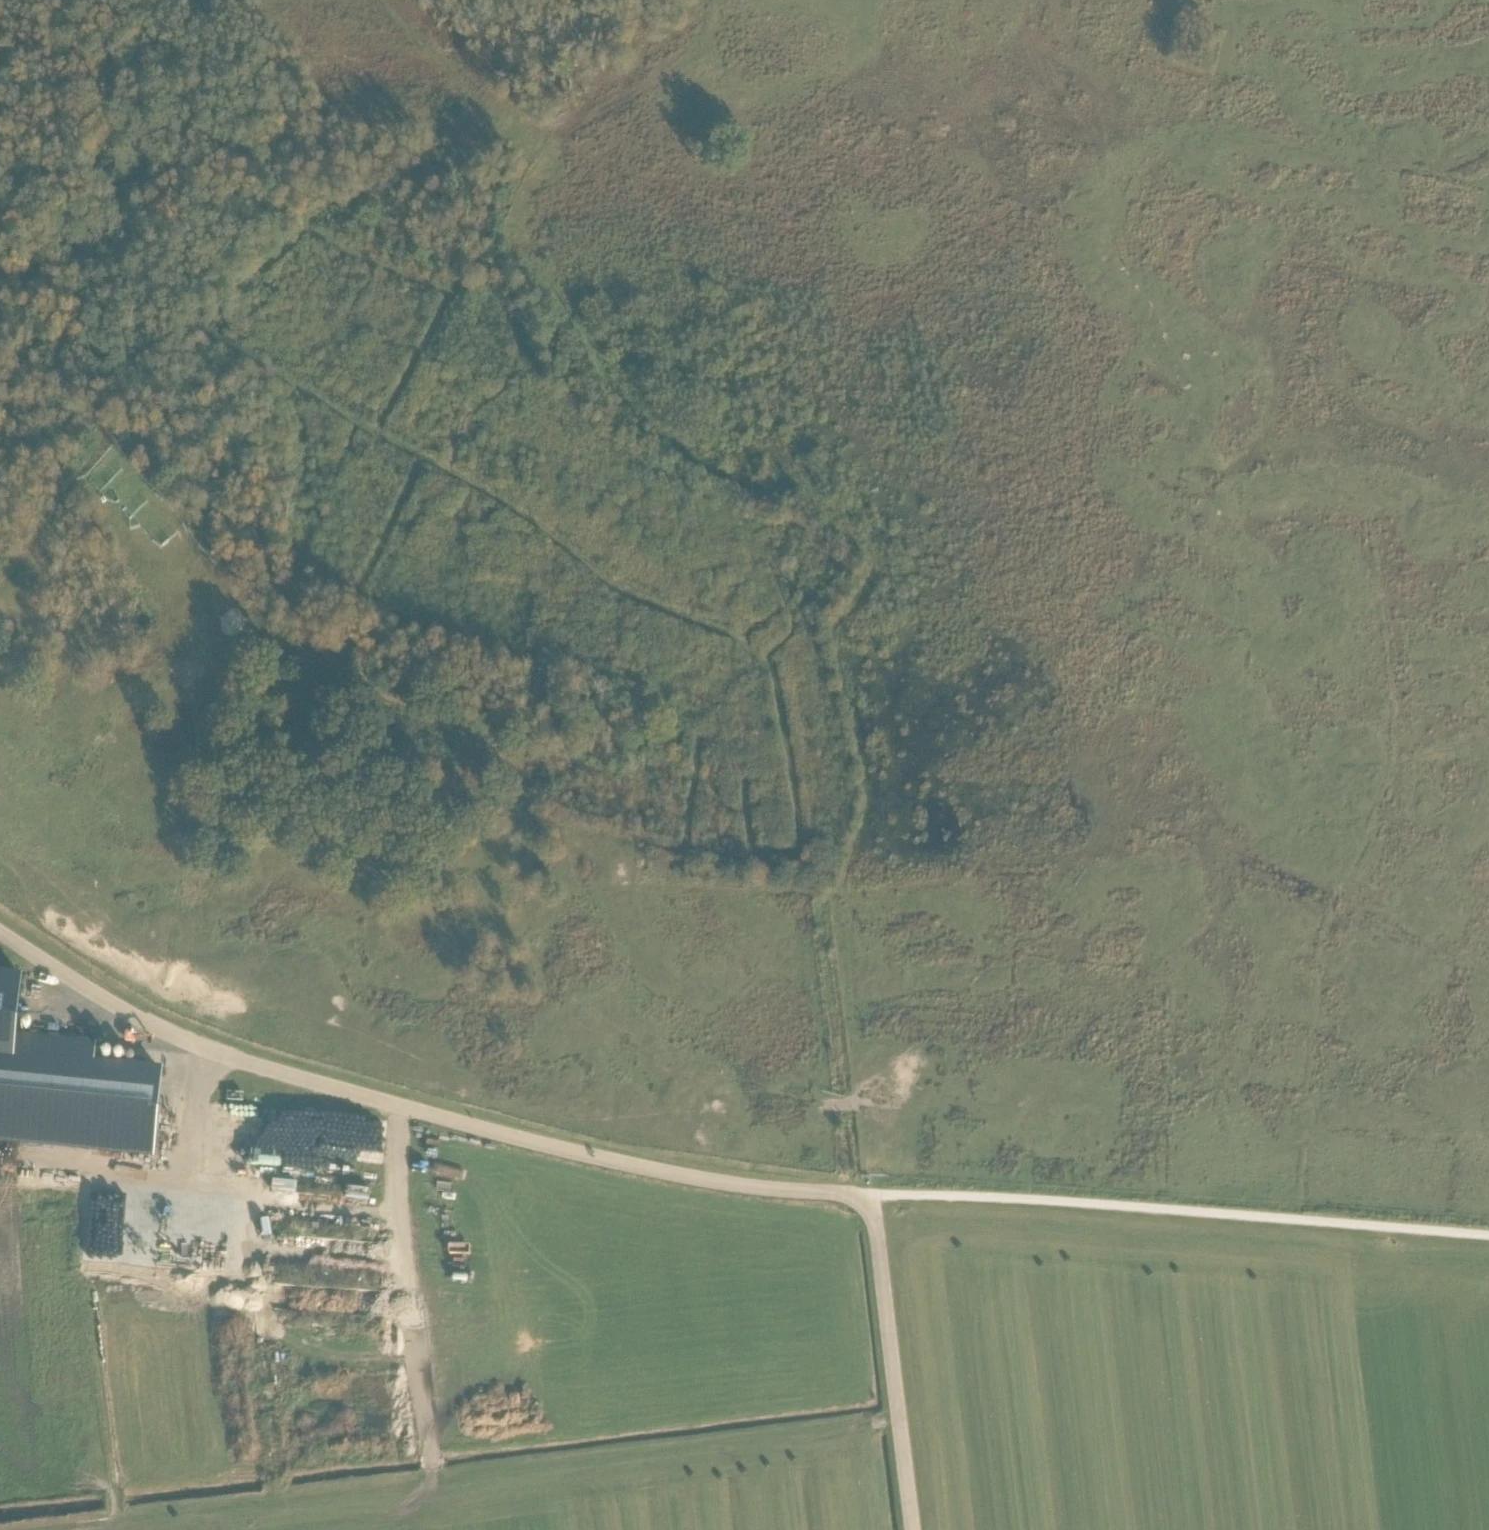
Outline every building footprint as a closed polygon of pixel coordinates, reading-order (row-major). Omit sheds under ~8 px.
[(154,1157),(162,1073),(94,1066),(96,1046),(15,1038),(21,977),(0,975),(0,1142),(154,1157)]
